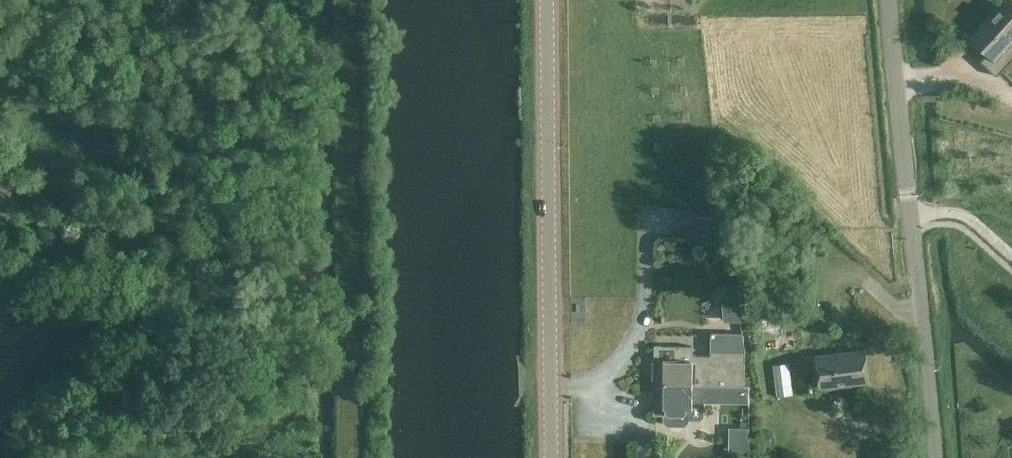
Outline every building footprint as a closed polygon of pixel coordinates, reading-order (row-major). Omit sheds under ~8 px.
[(987,68),(997,76),(1011,59),(1011,44),(1011,42),(1011,41),(1011,0),(1002,0),(990,13),(992,15),(971,37),(989,53),(984,57),(991,63),(987,68)] [(0,166),(0,201),(18,183),(0,166)] [(722,218),(721,218),(709,217),(698,215),(695,240),(721,243),(724,219),(722,218)] [(743,332),(711,332),(711,356),(693,356),(693,346),(661,347),(661,359),(655,359),(655,408),(655,414),(694,415),(694,402),(750,403),(750,385),(749,385),(749,376),(744,376),(746,351),(743,332)] [(865,350),(814,356),(819,388),(870,382),(865,350)] [(728,427),(731,447),(746,445),(743,425),(728,427)]
